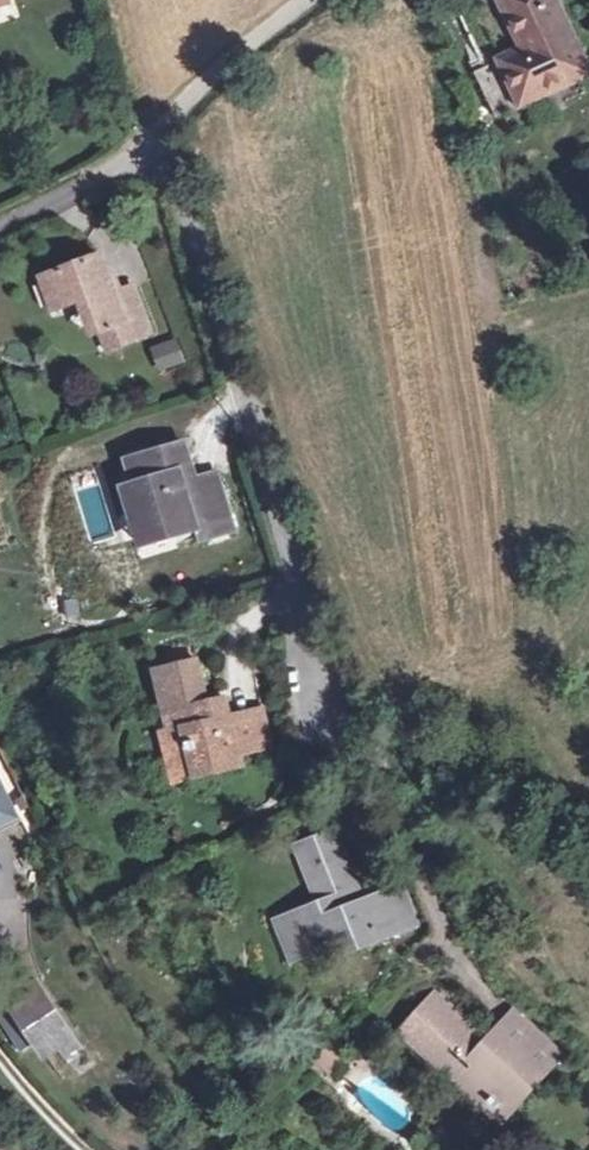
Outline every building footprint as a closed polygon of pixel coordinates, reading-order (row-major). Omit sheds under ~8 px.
[(556,0),(501,0),(523,49),(502,59),(522,105),(588,73),(588,71),(556,0)] [(495,118),(522,105),(502,59),(476,72),(495,118)] [(100,256),(44,278),(55,309),(86,297),(108,347),(149,331),(133,289),(117,296),(100,256)] [(157,371),(183,363),(176,338),(149,346),(157,371)] [(188,468),(180,444),(127,460),(134,484),(126,487),(133,512),(143,509),(151,534),(172,527),(175,537),(198,530),(202,540),(235,530),(217,473),(184,482),(179,471),(188,468)] [(143,509),(133,512),(144,547),(175,537),(172,527),(151,534),(143,509)] [(189,647),(173,651),(176,665),(192,661),(189,647)] [(176,665),(159,669),(170,711),(176,709),(181,728),(161,733),(171,771),(212,760),(215,772),(242,766),(240,755),(270,748),(260,708),(230,715),(225,696),(207,701),(196,660),(192,661),(176,665)] [(212,760),(171,771),(174,781),(215,772),(212,760)] [(9,807),(0,788),(0,811),(9,807)] [(14,816),(9,807),(0,811),(0,823),(14,816)] [(364,901),(335,832),(298,847),(320,905),(280,920),(295,959),(334,944),(339,955),(417,923),(402,885),(364,901)] [(12,1003),(38,986),(32,977),(7,994),(12,1003)] [(71,1038),(38,986),(12,1003),(11,1004),(12,1006),(35,1039),(45,1056),(71,1038)] [(489,1040),(436,993),(404,1029),(421,1044),(417,1049),(458,1083),(463,1077),(508,1114),(561,1053),(514,1013),(489,1040)] [(35,1039),(12,1006),(1,1014),(22,1047),(35,1039)] [(421,1044),(404,1029),(400,1034),(417,1049),(421,1044)] [(458,1083),(503,1121),(508,1114),(463,1077),(458,1083)] [(156,1086),(142,1096),(151,1107),(165,1096),(156,1086)]
